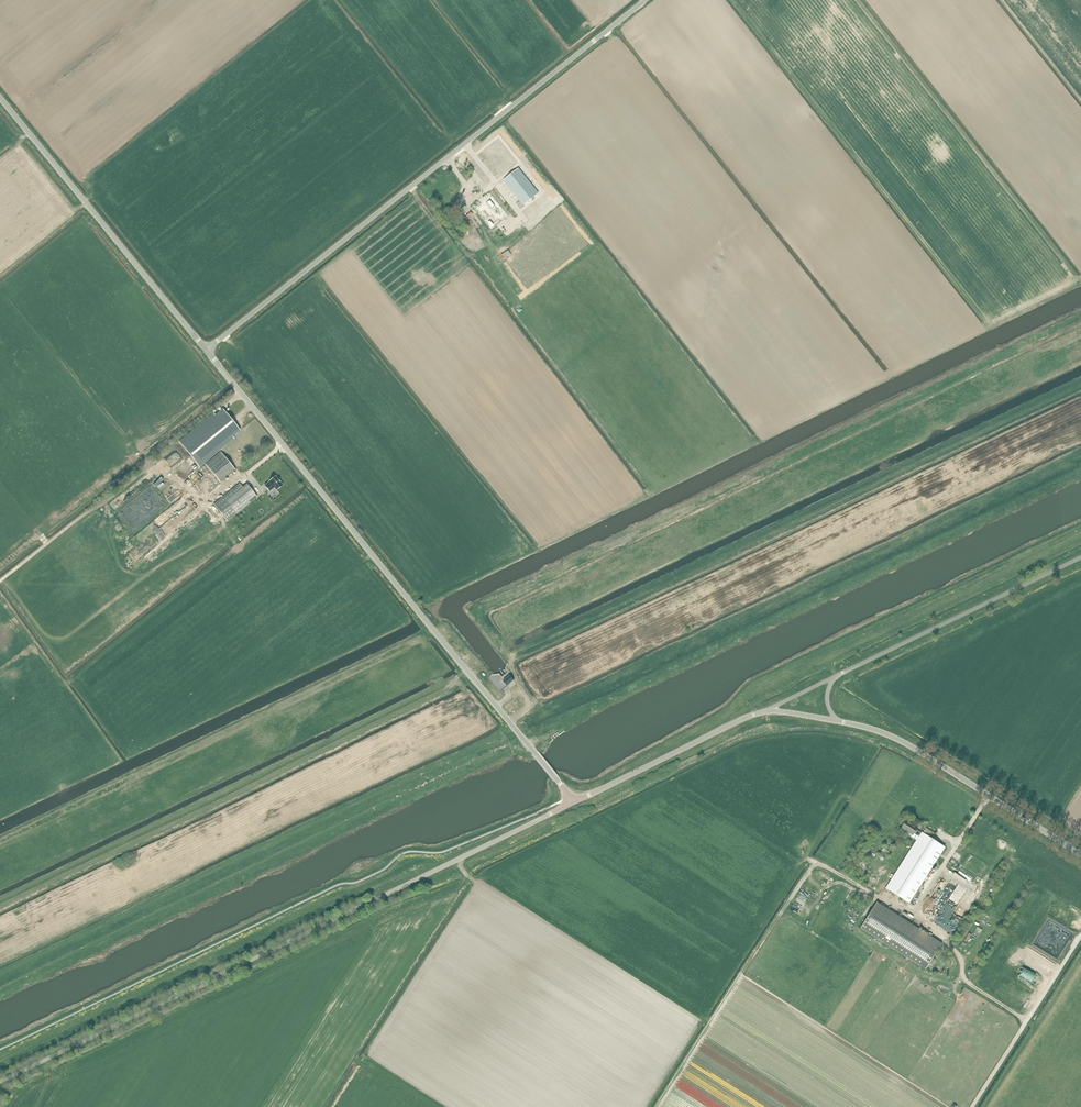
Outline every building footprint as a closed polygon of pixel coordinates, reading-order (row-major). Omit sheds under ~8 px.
[(517,169),(503,180),(524,205),(538,194),(517,169)] [(468,204),(487,229),(505,216),(487,191),(468,204)] [(179,442),(199,466),(234,438),(233,437),(235,435),(240,431),(223,409),(215,415),(214,414),(179,442)] [(221,452),(205,465),(220,483),(235,470),(221,452)] [(270,482),(264,486),(269,492),(274,487),(276,490),(283,485),(275,476),(269,481),(270,482)] [(257,497),(247,484),(243,488),(239,484),(213,505),(228,522),(257,497)] [(222,528),(225,533),(216,540),(221,546),(236,535),(228,524),(222,528)] [(514,680),(510,675),(503,681),(507,686),(514,680)] [(946,847),(939,843),(922,832),(921,833),(916,830),(918,828),(906,820),(901,828),(913,836),(914,834),(919,837),(911,849),(885,888),(886,889),(909,904),(946,847)] [(862,854),(870,858),(875,849),(867,844),(862,854)] [(953,892),(945,887),(927,915),(935,920),(953,892)] [(944,926),(962,898),(953,892),(935,920),(944,926)] [(972,904),(962,898),(944,926),(954,932),(972,904)] [(924,970),(941,944),(876,902),(860,928),(924,970)] [(981,923),(984,917),(977,913),(974,920),(981,923)] [(969,935),(974,938),(978,929),(973,926),(969,935)]
